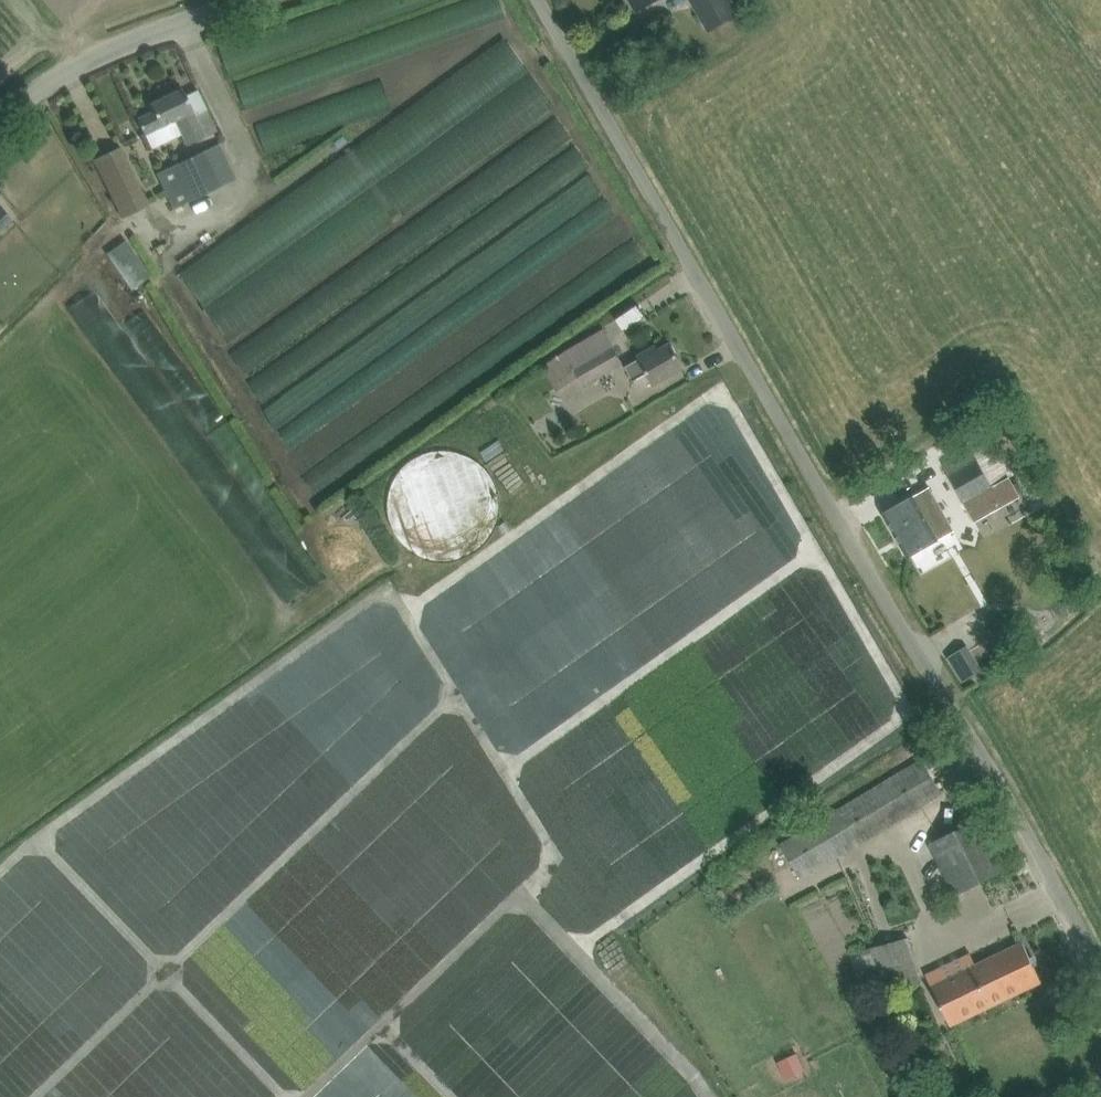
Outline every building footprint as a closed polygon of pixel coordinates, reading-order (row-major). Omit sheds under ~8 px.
[(638,11),(656,0),(632,0),(638,11)] [(728,19),(741,11),(735,0),(691,0),(708,30),(728,19)] [(188,146),(205,137),(201,128),(182,89),(149,104),(153,112),(137,119),(144,135),(175,120),(188,146)] [(122,219),(148,206),(119,147),(93,160),(122,219)] [(220,186),(212,171),(203,151),(157,173),(166,193),(174,208),(220,186)] [(2,226),(11,219),(2,209),(0,211),(0,224),(2,226)] [(134,244),(112,261),(139,296),(161,279),(134,244)] [(93,333),(113,317),(97,297),(77,313),(93,333)] [(638,305),(617,319),(624,329),(645,315),(638,305)] [(12,331),(0,319),(0,342),(12,331)] [(584,384),(604,373),(623,362),(604,329),(585,340),(543,364),(557,390),(580,377),(584,384)] [(625,366),(634,381),(648,373),(654,384),(684,367),(671,343),(658,350),(656,346),(639,356),(640,358),(625,366)] [(949,470),(947,471),(975,520),(1019,495),(1008,476),(1010,474),(1014,472),(1001,450),(997,451),(993,445),(949,470)] [(903,502),(884,513),(909,556),(928,545),(947,534),(954,531),(939,504),(936,506),(926,489),(922,491),(903,502)] [(510,528),(505,521),(499,526),(503,532),(510,528)] [(986,592),(967,575),(939,605),(958,622),(986,592)] [(1053,610),(1042,618),(1049,628),(1060,620),(1053,610)] [(801,879),(923,804),(942,793),(922,758),(780,844),(801,879)] [(962,827),(928,843),(954,895),(987,878),(1007,868),(982,817),(962,827)] [(908,937),(850,953),(859,988),(881,982),(882,990),(919,979),(908,937)] [(950,1025),(1042,981),(1023,942),(932,986),(950,1025)] [(795,1054),(778,1062),(786,1078),(803,1070),(795,1054)]
